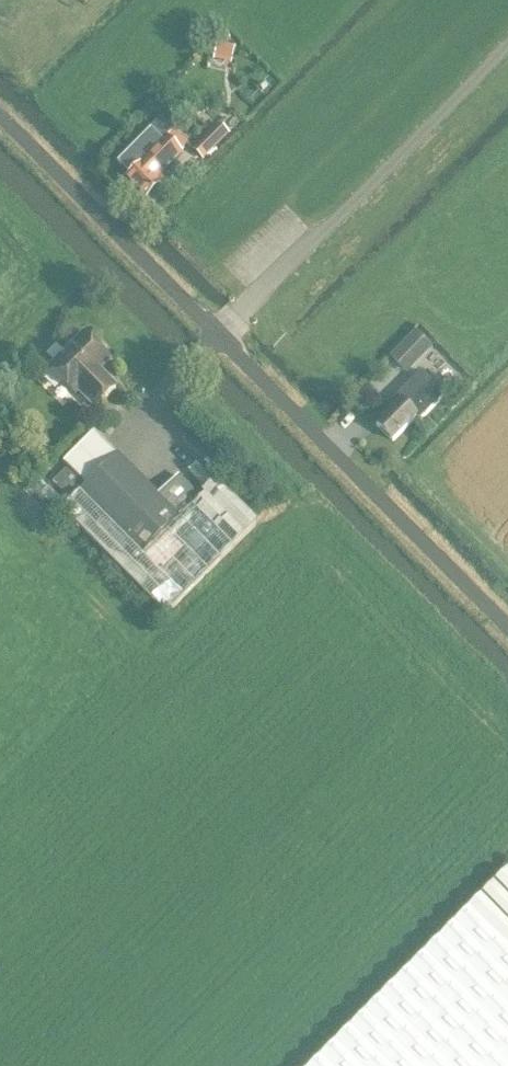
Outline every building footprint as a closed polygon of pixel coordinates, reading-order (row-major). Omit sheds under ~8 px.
[(218,123),(194,148),(205,159),(228,134),(218,123)] [(147,197),(162,182),(160,181),(164,177),(160,174),(182,151),(182,150),(190,142),(176,129),(168,137),(168,136),(143,161),(131,149),(117,162),(130,176),(128,178),(147,197)] [(411,368),(429,351),(432,347),(417,332),(397,353),(392,358),(406,372),(411,368)] [(102,343),(98,343),(96,345),(86,335),(52,370),(77,395),(80,391),(97,408),(117,388),(99,371),(111,360),(106,355),(108,353),(108,350),(102,343)] [(399,404),(377,425),(394,442),(417,420),(420,423),(447,395),(423,372),(397,398),(401,401),(399,404)] [(179,477),(159,497),(95,433),(64,464),(68,468),(54,483),(73,502),(88,487),(150,549),(200,498),(200,497),(179,477)] [(189,471),(204,486),(212,478),(197,464),(189,471)] [(88,487),(73,502),(63,512),(164,614),(173,605),(259,523),(217,480),(200,497),(200,498),(150,549),(88,487)] [(470,910),(507,947),(507,872),(470,910)] [(470,910),(314,1065),(507,1065),(507,947),(470,910)]
